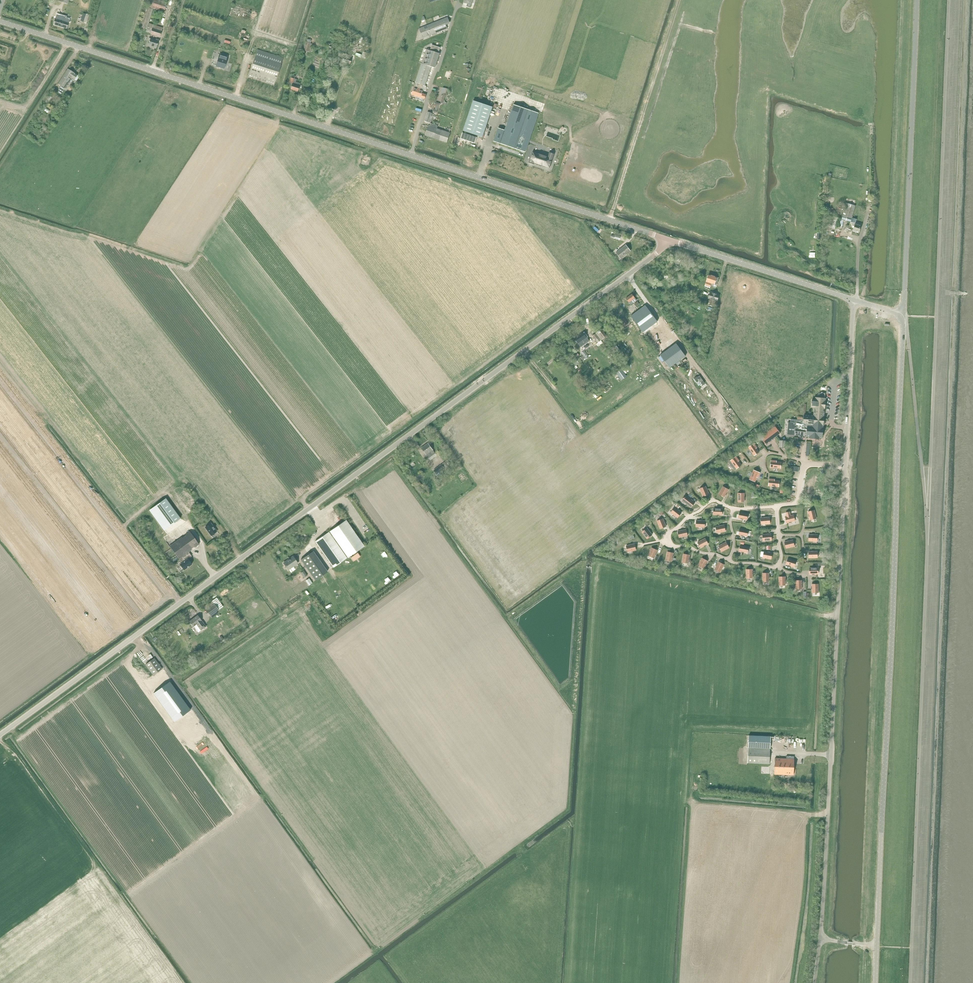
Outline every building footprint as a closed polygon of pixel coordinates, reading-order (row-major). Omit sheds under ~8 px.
[(167,3),(159,0),(148,0),(146,6),(164,12),(167,3)] [(146,7),(140,26),(146,28),(152,9),(146,7)] [(81,9),(77,20),(87,23),(89,15),(86,14),(87,11),(81,9)] [(56,16),(53,25),(66,29),(69,21),(56,16)] [(438,21),(442,31),(447,28),(445,24),(450,22),(448,17),(438,21)] [(442,31),(438,21),(419,29),(423,38),(442,31)] [(149,23),(146,32),(150,33),(150,34),(159,37),(163,28),(149,23)] [(150,38),(148,45),(156,48),(158,40),(150,38)] [(305,42),(303,50),(310,52),(313,44),(310,43),(311,40),(307,39),(306,42),(305,42)] [(257,50),(248,78),(274,86),(283,58),(257,50)] [(343,55),(341,62),(349,64),(351,59),(350,58),(351,56),(343,53),(343,54),(343,55)] [(228,57),(219,54),(216,66),(224,69),(228,57)] [(68,69),(58,84),(65,88),(70,81),(72,79),(74,80),(77,81),(79,77),(77,75),(68,69)] [(290,77),(288,83),(292,84),(290,89),(298,91),(300,83),(296,82),(296,79),(295,79),(295,76),(291,75),(290,78),(290,77)] [(426,85),(425,85),(416,82),(414,86),(416,87),(417,85),(423,87),(422,89),(424,90),(425,90),(426,89),(427,87),(426,85)] [(416,87),(414,86),(412,94),(417,96),(416,99),(423,102),(424,98),(425,98),(426,94),(422,93),(424,90),(422,89),(423,87),(417,85),(416,87)] [(474,100),(464,131),(483,137),(493,107),(474,100)] [(499,128),(494,141),(501,144),(515,148),(522,151),(535,112),(514,105),(510,117),(505,130),(499,128)] [(438,126),(431,123),(430,126),(429,126),(425,135),(447,143),(451,133),(437,129),(438,126)] [(463,133),(461,139),(475,143),(477,137),(463,133)] [(548,156),(533,151),(529,162),(534,164),(535,163),(546,166),(550,167),(555,153),(550,152),(548,156)] [(856,206),(846,203),(841,219),(851,222),(852,218),(856,206)] [(838,218),(831,215),(826,231),(830,232),(829,235),(832,236),(833,233),(835,226),(836,226),(838,218)] [(853,227),(852,231),(858,233),(861,225),(855,224),(857,219),(852,218),(851,222),(853,223),(852,226),(852,225),(851,227),(853,227)] [(621,259),(630,251),(626,245),(616,253),(621,259)] [(706,282),(705,285),(710,287),(711,283),(714,284),(716,285),(717,282),(719,277),(709,274),(706,282)] [(709,292),(708,298),(709,299),(709,301),(715,302),(716,300),(717,301),(719,295),(709,292)] [(625,298),(630,304),(636,300),(631,294),(625,298)] [(657,299),(655,301),(656,302),(656,303),(662,310),(664,309),(657,299)] [(645,305),(630,316),(643,332),(657,321),(645,305)] [(601,329),(592,336),(598,343),(597,344),(597,345),(598,346),(599,346),(603,343),(601,340),(602,340),(604,342),(608,339),(606,337),(607,336),(601,329)] [(582,332),(574,338),(578,343),(580,347),(589,341),(586,337),(582,332)] [(674,341),(657,353),(667,366),(683,354),(674,341)] [(577,360),(569,365),(572,369),(580,363),(579,361),(578,362),(577,360)] [(621,369),(616,373),(622,380),(627,376),(621,369)] [(608,378),(599,384),(602,387),(610,381),(608,378)] [(788,422),(787,434),(794,435),(800,435),(800,437),(802,437),(803,435),(805,436),(805,434),(807,434),(807,436),(809,436),(808,438),(819,439),(819,437),(821,438),(821,437),(823,416),(824,408),(825,401),(824,401),(825,398),(824,398),(824,393),(820,393),(818,395),(818,398),(815,397),(814,400),(811,400),(811,407),(814,407),(813,416),(803,415),(803,420),(791,419),(790,423),(788,422)] [(775,426),(760,437),(766,444),(780,433),(775,426)] [(428,443),(421,448),(428,458),(435,453),(428,443)] [(754,443),(748,447),(750,450),(750,451),(751,453),(752,453),(754,456),(759,452),(755,446),(756,446),(754,443)] [(736,456),(730,460),(732,463),(732,464),(731,465),(733,467),(734,466),(737,469),(741,465),(737,460),(738,459),(736,456)] [(771,460),(770,467),(774,468),(777,469),(777,468),(781,468),(781,462),(774,462),(774,461),(771,460)] [(442,464),(434,470),(437,475),(445,468),(442,464)] [(751,476),(749,479),(755,482),(758,475),(759,476),(760,473),(754,470),(752,473),(751,473),(750,476),(751,476)] [(769,479),(768,486),(772,486),(772,487),(775,487),(775,486),(779,487),(779,481),(772,480),(772,479),(769,479)] [(706,486),(700,488),(703,496),(709,494),(706,486)] [(723,486),(719,494),(724,497),(729,489),(723,486)] [(686,495),(682,500),(684,502),(691,507),(695,502),(688,497),(686,495)] [(180,518),(166,498),(154,507),(168,527),(180,518)] [(675,507),(671,512),(678,518),(681,513),(675,507)] [(814,510),(808,511),(810,520),(816,518),(814,510)] [(787,516),(785,517),(787,523),(795,521),(794,515),(791,515),(790,512),(786,512),(787,516)] [(663,518),(657,521),(660,529),(666,526),(663,518)] [(333,536),(336,540),(348,557),(364,546),(346,520),(330,531),(333,536)] [(205,527),(211,536),(217,531),(211,523),(205,527)] [(647,528),(642,532),(647,539),(652,535),(647,528)] [(187,558),(188,559),(192,556),(188,552),(191,550),(191,549),(194,547),(195,547),(199,544),(190,531),(185,535),(186,535),(182,538),(182,537),(169,546),(179,559),(182,563),(187,558)] [(336,540),(333,536),(332,536),(329,532),(315,541),(333,567),(347,558),(335,541),(336,540)] [(705,538),(698,542),(701,548),(708,544),(705,538)] [(793,540),(785,542),(786,548),(794,546),(793,540)] [(726,542),(719,546),(721,551),(729,548),(726,542)] [(635,544),(626,546),(628,552),(636,550),(635,544)] [(652,548),(648,555),(654,558),(657,550),(652,548)] [(313,551),(300,560),(315,580),(327,572),(313,551)] [(358,553),(351,557),(354,561),(360,556),(358,553)] [(292,556),(283,562),(287,569),(297,563),(292,556)] [(187,558),(182,563),(180,564),(184,570),(191,564),(188,559),(187,558)] [(702,558),(698,565),(704,568),(708,561),(702,558)] [(788,558),(786,564),(794,567),(796,561),(788,558)] [(719,562),(715,569),(720,572),(724,564),(719,562)] [(216,598),(203,607),(211,616),(219,610),(223,607),(216,598)] [(197,615),(189,621),(192,626),(193,625),(198,632),(205,626),(200,620),(201,620),(197,615)] [(154,658),(145,664),(153,675),(162,669),(154,658)] [(166,678),(150,690),(171,719),(187,707),(166,678)] [(748,748),(747,763),(769,764),(770,749),(771,736),(749,735),(748,748)] [(774,774),(789,775),(789,764),(794,764),(794,756),(786,756),(786,758),(780,758),(775,758),(774,774)]
